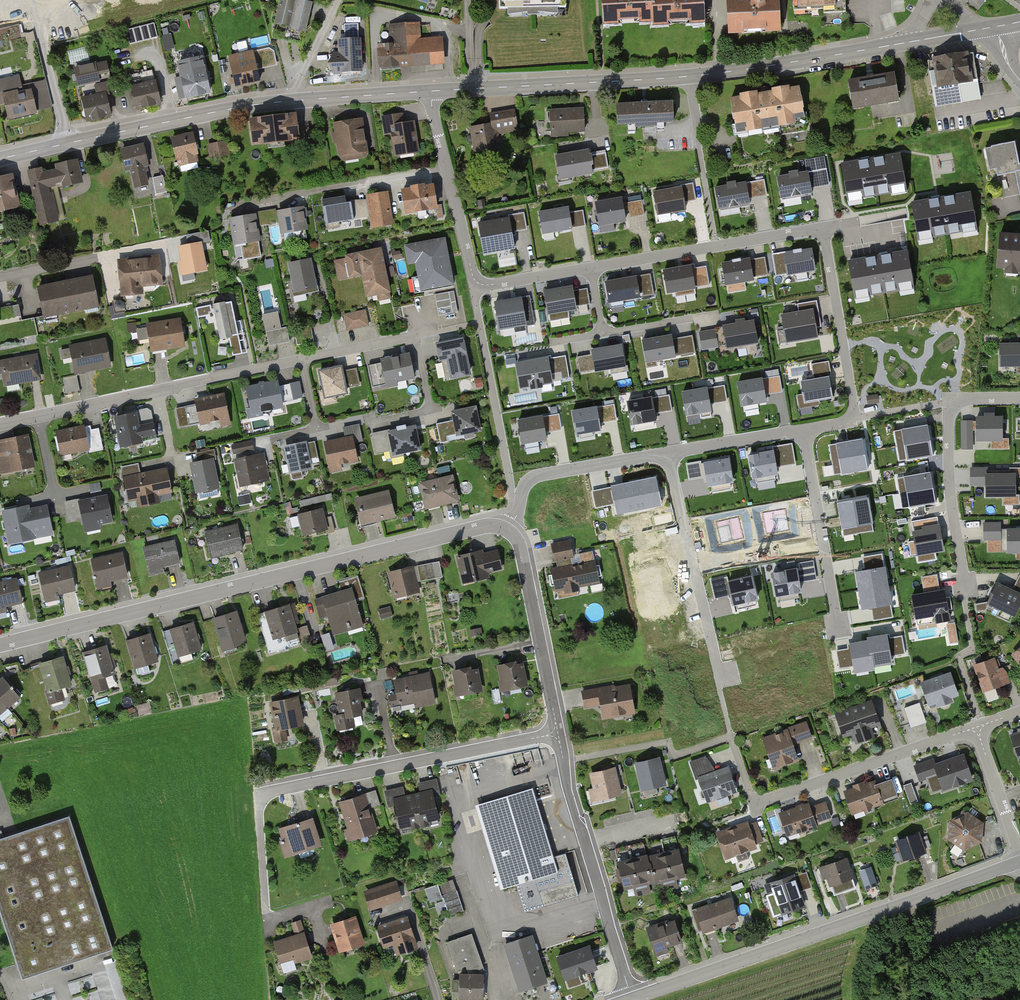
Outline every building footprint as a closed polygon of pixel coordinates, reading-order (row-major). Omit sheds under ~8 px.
[(271,24),(286,28),(293,0),(292,0),(277,0),(271,24)] [(286,28),(302,32),(309,2),(302,0),(293,0),(286,28)] [(498,8),(565,8),(565,0),(498,0),(498,8)] [(601,21),(652,18),(651,0),(600,0),(601,21)] [(700,0),(651,0),(652,18),(652,22),(701,19),(700,0)] [(727,31),(778,28),(776,0),(725,0),(727,31)] [(794,7),(822,5),(822,9),(842,8),(842,0),(794,0),(794,7)] [(157,37),(154,23),(125,30),(129,44),(157,37)] [(372,49),(374,72),(445,66),(442,36),(418,38),(417,24),(389,27),(390,44),(381,45),(381,48),(372,49)] [(327,56),(328,74),(360,72),(358,39),(335,40),(336,55),(327,56)] [(971,52),(926,59),(933,109),(960,105),(956,84),(975,81),(971,52)] [(228,59),(233,89),(258,85),(254,62),(240,64),(239,57),(228,59)] [(112,93),(105,63),(76,69),(88,120),(110,115),(105,95),(112,93)] [(130,76),(138,109),(160,103),(152,70),(130,76)] [(203,72),(176,77),(180,99),(207,94),(203,72)] [(0,80),(0,104),(1,104),(6,124),(57,111),(49,81),(23,87),(20,75),(0,80)] [(892,75),(847,82),(850,103),(895,97),(892,75)] [(798,86),(729,98),(734,129),(804,117),(798,86)] [(670,101),(614,104),(615,123),(671,121),(670,101)] [(468,126),(472,152),(501,147),(499,132),(519,129),(515,108),(490,112),(492,123),(468,126)] [(584,109),(552,110),(553,135),(585,134),(584,109)] [(403,114),(381,116),(383,137),(392,136),(394,157),(419,155),(415,119),(404,120),(403,114)] [(296,118),(248,124),(252,149),(299,143),(296,118)] [(365,157),(360,120),(332,124),(337,161),(365,157)] [(193,134),(169,140),(174,161),(198,155),(193,134)] [(1012,141),(981,148),(987,175),(1018,169),(1012,141)] [(226,142),(207,145),(208,159),(228,156),(226,142)] [(142,144),(117,149),(121,169),(127,168),(131,189),(144,187),(140,169),(147,167),(142,144)] [(901,149),(841,159),(848,201),(908,191),(901,149)] [(586,151),(552,156),(556,179),(590,173),(586,151)] [(40,169),(24,172),(34,225),(54,221),(47,189),(82,183),(77,160),(51,165),(52,171),(41,173),(40,169)] [(806,167),(777,173),(781,199),(811,194),(806,167)] [(158,193),(169,191),(165,174),(154,176),(158,193)] [(0,178),(0,213),(17,210),(9,176),(0,178)] [(744,179),(714,184),(719,211),(749,205),(744,179)] [(434,182),(402,187),(406,213),(438,208),(434,182)] [(696,200),(693,182),(683,184),(686,201),(696,200)] [(682,184),(652,189),(657,216),(687,211),(682,184)] [(918,240),(980,229),(973,188),(910,199),(918,240)] [(386,193),(367,196),(368,199),(371,216),(372,226),(390,223),(386,193)] [(345,195),(322,199),(326,224),(371,216),(368,199),(346,203),(345,195)] [(620,197),(594,201),(598,225),(625,220),(620,197)] [(642,199),(628,202),(631,216),(645,214),(642,199)] [(276,209),(263,211),(265,225),(281,222),(283,233),(294,231),(296,239),(307,237),(302,207),(276,211),(276,209)] [(571,207),(537,212),(543,246),(576,241),(571,207)] [(254,215),(232,219),(239,260),(261,256),(256,226),(265,225),(263,211),(253,213),(254,215)] [(527,229),(524,212),(513,214),(515,230),(527,229)] [(511,216),(478,221),(483,256),(517,250),(511,216)] [(208,231),(201,232),(203,242),(210,241),(208,231)] [(998,233),(995,267),(1019,268),(1019,235),(998,233)] [(447,240),(406,247),(409,264),(416,263),(421,290),(454,284),(447,240)] [(205,270),(200,243),(179,247),(182,262),(179,262),(181,274),(205,270)] [(908,246),(847,257),(855,300),(916,289),(908,246)] [(343,261),(336,263),(339,280),(358,276),(363,300),(374,297),(375,303),(391,300),(380,247),(342,254),(343,261)] [(812,247),(783,252),(787,275),(816,270),(812,247)] [(782,253),(772,255),(776,275),(786,274),(782,253)] [(748,256),(721,261),(726,286),(753,281),(748,256)] [(767,274),(764,256),(750,259),(754,277),(767,274)] [(159,258),(120,261),(123,294),(145,292),(145,284),(161,282),(159,258)] [(310,260),(286,265),(294,304),(306,302),(304,294),(315,291),(310,260)] [(690,264),(662,269),(667,293),(694,288),(690,264)] [(396,265),(387,267),(389,275),(397,274),(396,265)] [(708,285),(705,265),(693,268),(696,287),(708,285)] [(653,294),(650,273),(639,275),(642,296),(653,294)] [(636,275),(604,280),(607,302),(639,297),(636,275)] [(92,278),(35,288),(40,318),(97,308),(92,278)] [(573,284),(545,290),(549,314),(578,308),(573,284)] [(590,303),(588,288),(575,290),(578,305),(590,303)] [(454,292),(436,295),(440,315),(458,312),(454,292)] [(521,298),(495,303),(500,329),(525,324),(526,326),(535,325),(530,298),(521,299),(521,298)] [(237,333),(231,300),(214,303),(220,336),(237,333)] [(813,309),(781,314),(786,343),(818,337),(813,309)] [(365,311),(343,315),(345,330),(367,326),(365,311)] [(278,314),(263,317),(269,346),(290,342),(287,327),(281,328),(278,314)] [(140,326),(129,327),(131,335),(139,334),(140,343),(148,342),(150,356),(187,350),(182,318),(145,324),(146,330),(140,331),(140,326)] [(755,322),(723,328),(728,352),(759,347),(755,322)] [(313,327),(295,331),(298,346),(316,342),(313,327)] [(714,329),(699,332),(702,350),(718,347),(714,329)] [(242,335),(230,338),(233,355),(245,353),(242,335)] [(670,337),(641,342),(646,368),(675,363),(670,337)] [(691,337),(673,340),(677,360),(694,357),(691,337)] [(462,339),(437,344),(441,359),(448,357),(452,377),(470,373),(462,339)] [(111,368),(106,342),(70,350),(75,376),(111,368)] [(1000,344),(1000,366),(1019,365),(1019,344),(1000,344)] [(624,346),(593,351),(597,376),(628,370),(624,346)] [(409,354),(382,360),(383,365),(368,368),(372,387),(387,384),(387,387),(397,385),(396,381),(413,377),(409,354)] [(592,355),(577,358),(580,375),(595,372),(592,355)] [(35,356),(0,361),(0,375),(2,375),(4,386),(39,381),(35,356)] [(549,356),(514,362),(519,389),(554,383),(549,356)] [(566,358),(552,360),(554,374),(561,373),(562,379),(570,378),(566,358)] [(829,360),(811,363),(812,373),(813,377),(831,374),(829,360)] [(341,367),(320,371),(326,397),(346,392),(344,387),(359,384),(356,369),(342,372),(341,367)] [(76,376),(65,377),(66,390),(77,389),(76,376)] [(768,393),(782,390),(779,376),(766,378),(768,393)] [(829,376),(800,381),(804,403),(833,398),(829,376)] [(742,405),(766,401),(762,379),(738,383),(742,405)] [(258,386),(248,388),(253,412),(262,410),(266,412),(270,411),(272,408),(282,406),(281,401),(301,397),(298,382),(278,387),(277,382),(266,384),(263,383),(260,383),(258,386)] [(713,402),(727,400),(724,385),(710,388),(713,402)] [(656,389),(657,396),(668,393),(667,387),(656,389)] [(701,419),(712,417),(707,388),(683,392),(687,415),(700,413),(701,419)] [(658,412),(672,409),(669,395),(655,397),(658,412)] [(231,427),(223,396),(193,403),(198,425),(220,420),(222,429),(231,427)] [(632,424),(655,420),(651,398),(628,402),(632,424)] [(603,421),(617,419),(614,404),(600,407),(603,421)] [(190,406),(176,409),(180,428),(194,424),(190,406)] [(577,434),(600,430),(596,407),(573,412),(577,434)] [(478,408),(451,413),(456,437),(482,432),(478,408)] [(133,446),(144,443),(138,412),(126,414),(133,446)] [(120,448),(133,446),(126,414),(114,417),(120,448)] [(548,431),(561,428),(559,414),(545,416),(548,431)] [(985,418),(977,418),(977,440),(1002,439),(1002,417),(993,418),(993,414),(985,414),(985,418)] [(522,443),(546,439),(542,417),(518,421),(522,443)] [(155,421),(141,424),(144,439),(158,436),(155,421)] [(451,421),(441,422),(444,439),(454,437),(451,421)] [(971,421),(962,421),(963,449),(972,449),(971,421)] [(366,439),(363,423),(351,425),(354,442),(366,439)] [(416,425),(387,430),(391,453),(421,448),(416,425)] [(901,429),(904,445),(930,440),(928,425),(901,429)] [(83,429),(56,434),(59,455),(87,450),(83,429)] [(97,429),(86,431),(89,450),(101,448),(97,429)] [(385,430),(371,433),(375,455),(389,452),(385,430)] [(340,465),(357,462),(352,436),(322,442),(328,473),(341,471),(340,465)] [(27,437),(9,440),(16,472),(33,468),(27,437)] [(836,443),(838,458),(865,454),(862,438),(836,443)] [(0,442),(0,475),(16,472),(9,440),(0,442)] [(252,440),(231,444),(233,454),(254,450),(252,440)] [(904,445),(907,460),(933,456),(930,440),(904,445)] [(319,461),(315,441),(307,443),(310,462),(319,461)] [(306,442),(281,446),(286,473),(311,468),(306,442)] [(790,446),(776,448),(780,465),(793,463),(790,446)] [(214,450),(195,453),(196,460),(215,456),(214,450)] [(773,451),(750,455),(753,477),(777,473),(773,451)] [(271,481),(266,453),(234,458),(239,487),(271,481)] [(839,459),(841,474),(868,470),(865,454),(839,459)] [(729,459),(705,463),(708,485),(733,481),(729,459)] [(218,488),(212,460),(188,465),(194,493),(218,488)] [(703,476),(700,461),(687,464),(689,478),(703,476)] [(139,464),(121,467),(123,476),(140,472),(139,464)] [(987,475),(987,468),(971,469),(971,485),(986,485),(986,496),(1015,496),(1015,477),(1019,477),(1019,468),(1010,468),(1010,474),(987,475)] [(164,471),(122,480),(127,499),(133,498),(135,509),(159,504),(158,498),(170,495),(164,471)] [(904,476),(907,491),(933,487),(930,472),(904,476)] [(658,487),(656,476),(629,482),(631,486),(636,511),(658,506),(655,488),(658,487)] [(451,477),(418,484),(424,510),(457,502),(451,477)] [(100,483),(89,485),(90,493),(101,491),(100,483)] [(636,511),(631,486),(612,490),(617,514),(636,511)] [(907,491),(909,507),(936,503),(933,487),(907,491)] [(608,488),(593,491),(596,507),(611,504),(608,488)] [(394,519),(388,492),(354,499),(361,527),(394,519)] [(237,497),(239,506),(251,503),(249,494),(237,497)] [(111,523),(106,497),(78,502),(83,532),(101,529),(101,525),(111,523)] [(868,497),(853,500),(857,526),(873,523),(868,497)] [(853,500),(837,503),(842,529),(857,526),(853,500)] [(0,511),(0,520),(5,546),(51,538),(46,510),(29,513),(27,506),(0,511)] [(785,508),(763,513),(768,535),(790,530),(785,508)] [(322,510),(295,516),(299,533),(326,527),(322,510)] [(336,530),(333,515),(324,517),(328,532),(336,530)] [(738,517),(716,522),(721,543),(743,538),(738,517)] [(943,550),(939,525),(933,526),(932,518),(912,521),(915,541),(909,542),(911,555),(943,550)] [(1000,523),(984,523),(984,539),(988,539),(1008,539),(1008,529),(1000,529),(1000,523)] [(237,526),(205,533),(211,555),(242,548),(237,526)] [(1008,529),(1008,539),(988,539),(988,552),(1019,552),(1019,529),(1008,529)] [(175,540),(144,547),(150,576),(163,573),(162,567),(180,563),(175,540)] [(598,582),(592,551),(579,553),(581,564),(574,565),(569,541),(552,544),(555,561),(559,560),(561,568),(552,569),(556,590),(565,588),(566,592),(578,590),(577,586),(598,582)] [(482,550),(457,556),(462,577),(472,575),(473,580),(488,577),(486,571),(501,568),(497,553),(483,556),(482,550)] [(123,553),(92,560),(98,589),(111,586),(110,580),(128,576),(123,553)] [(893,617),(882,553),(864,557),(866,570),(856,572),(862,608),(873,606),(875,620),(893,617)] [(442,577),(439,561),(417,566),(420,581),(442,577)] [(816,578),(814,561),(799,563),(802,580),(816,578)] [(70,566),(39,572),(45,602),(60,599),(58,593),(75,590),(70,566)] [(412,567),(390,573),(395,594),(417,589),(412,567)] [(797,569),(773,573),(776,595),(800,591),(797,569)] [(341,592),(315,600),(321,618),(328,615),(334,633),(362,624),(355,600),(365,597),(358,575),(338,581),(341,592)] [(937,622),(949,620),(944,590),(939,591),(937,575),(922,578),(925,594),(912,596),(916,618),(935,615),(937,622)] [(997,583),(988,602),(975,604),(976,612),(986,610),(989,603),(1015,615),(1019,604),(1019,576),(1019,575),(1013,590),(997,583)] [(752,577),(729,583),(734,604),(757,599),(752,577)] [(0,582),(0,613),(7,612),(5,606),(22,603),(17,578),(0,582)] [(728,594),(724,578),(711,581),(714,597),(728,594)] [(289,605),(257,614),(269,653),(300,643),(289,605)] [(378,608),(381,617),(393,614),(390,605),(378,608)] [(235,612),(214,619),(225,653),(237,649),(235,642),(244,640),(235,612)] [(192,623),(163,632),(173,665),(194,659),(192,652),(200,650),(192,623)] [(954,623),(947,624),(950,643),(958,642),(954,623)] [(333,648),(329,633),(322,635),(327,650),(333,648)] [(149,634),(127,641),(137,674),(150,670),(148,664),(157,661),(149,634)] [(868,638),(868,640),(873,666),(892,663),(891,656),(905,654),(902,637),(888,640),(887,634),(868,638)] [(868,640),(850,643),(851,650),(837,652),(839,668),(854,666),(855,672),(873,669),(873,666),(868,640)] [(105,646),(84,653),(92,679),(114,673),(105,646)] [(63,657),(29,667),(34,684),(46,680),(49,690),(47,691),(50,703),(64,699),(60,688),(71,685),(63,657)] [(993,659),(975,666),(984,690),(1002,684),(993,659)] [(499,666),(504,688),(526,683),(522,665),(518,665),(518,662),(499,666)] [(6,681),(8,683),(24,679),(19,663),(3,667),(7,679),(6,681)] [(389,667),(378,669),(380,679),(391,676),(389,667)] [(453,672),(458,694),(481,689),(477,670),(473,671),(473,668),(453,672)] [(429,673),(394,681),(397,695),(390,696),(393,711),(401,710),(400,703),(415,700),(416,706),(435,702),(429,673)] [(950,674),(922,684),(929,703),(937,701),(939,705),(951,701),(949,697),(957,694),(950,674)] [(0,680),(0,698),(8,707),(20,697),(8,683),(6,681),(3,677),(0,680)] [(321,681),(300,685),(302,691),(322,687),(321,681)] [(631,684),(582,693),(585,709),(599,707),(602,723),(637,716),(631,684)] [(361,700),(359,688),(337,693),(341,716),(336,717),(338,728),(353,725),(351,714),(361,712),(358,700),(361,700)] [(2,721),(13,713),(8,707),(0,698),(0,718),(2,721)] [(297,698),(271,703),(276,728),(272,728),(275,741),(287,739),(285,727),(302,724),(297,698)] [(882,733),(871,702),(837,713),(845,735),(853,732),(857,742),(882,733)] [(919,703),(904,708),(911,728),(926,722),(919,703)] [(806,723),(759,738),(769,770),(798,761),(793,746),(811,741),(806,723)] [(10,741),(0,727),(0,743),(10,741)] [(1009,738),(1016,759),(1019,757),(1019,734),(1009,738)] [(736,790),(728,768),(712,774),(706,758),(688,764),(702,802),(736,790)] [(933,758),(912,765),(918,782),(933,777),(938,792),(969,782),(961,758),(935,766),(933,758)] [(665,785),(658,760),(633,767),(639,792),(665,785)] [(615,770),(588,774),(593,802),(620,797),(615,770)] [(899,798),(891,777),(844,795),(852,816),(899,798)] [(425,793),(413,795),(420,826),(430,824),(429,820),(438,818),(433,796),(439,794),(436,780),(423,783),(425,793)] [(914,782),(906,784),(910,802),(918,800),(914,782)] [(420,826),(413,795),(401,798),(399,788),(385,791),(389,806),(395,804),(401,827),(409,825),(410,828),(420,826)] [(565,854),(553,858),(533,789),(476,806),(501,890),(517,885),(525,911),(578,895),(565,854)] [(381,804),(376,790),(365,794),(370,808),(381,804)] [(363,795),(334,805),(347,843),(376,833),(363,795)] [(827,800),(780,815),(786,834),(833,819),(827,800)] [(982,825),(966,813),(948,821),(947,840),(961,852),(980,845),(982,825)] [(312,819),(275,828),(283,857),(319,848),(312,819)] [(0,841),(0,928),(16,979),(107,949),(65,820),(0,841)] [(748,825),(714,836),(722,862),(766,848),(759,825),(749,829),(748,825)] [(921,835),(896,843),(902,861),(927,854),(921,835)] [(684,876),(678,851),(662,855),(668,880),(684,876)] [(668,880),(662,855),(647,859),(653,884),(668,880)] [(653,884),(647,859),(631,862),(637,887),(653,884)] [(848,860),(820,868),(826,888),(853,880),(848,860)] [(637,887),(631,862),(615,866),(621,891),(637,887)] [(795,880),(774,886),(776,894),(770,896),(776,915),(803,907),(795,880)] [(403,901),(397,882),(363,893),(369,912),(403,901)] [(452,883),(426,891),(430,905),(443,901),(447,917),(461,913),(452,883)] [(737,922),(730,902),(693,915),(700,935),(737,922)] [(355,918),(326,927),(335,955),(363,946),(355,918)] [(417,952),(407,921),(378,930),(384,948),(394,945),(398,958),(417,952)] [(295,935),(270,942),(278,970),(313,960),(302,922),(292,925),(295,935)] [(680,944),(673,922),(646,931),(653,952),(680,944)] [(445,944),(455,969),(465,966),(469,974),(456,974),(456,999),(481,999),(479,973),(483,969),(471,936),(445,944)] [(531,938),(503,947),(517,990),(545,981),(531,938)] [(597,971),(587,946),(556,958),(565,982),(597,971)]
